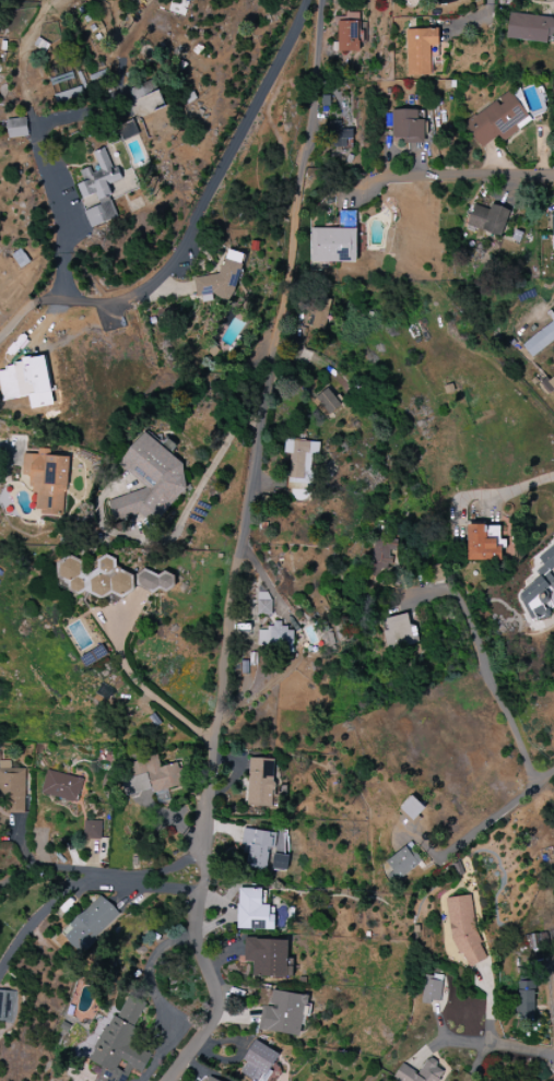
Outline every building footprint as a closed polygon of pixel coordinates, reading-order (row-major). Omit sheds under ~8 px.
[(506,38),(549,44),(553,19),(509,13),(506,38)] [(357,23),(357,15),(337,15),(338,52),(363,52),(362,23),(357,23)] [(431,56),(438,56),(437,29),(406,30),(407,76),(431,75),(431,56)] [(80,98),(74,72),(50,78),(56,103),(80,98)] [(134,121),(128,103),(133,99),(129,91),(153,81),(156,92),(162,90),(170,108),(134,121)] [(531,122),(510,91),(463,123),(480,147),(497,135),(502,142),(531,122)] [(391,110),(391,138),(403,138),(403,143),(424,144),(424,120),(418,120),(418,110),(391,110)] [(7,138),(27,137),(27,119),(6,119),(7,138)] [(122,140),(138,135),(133,121),(117,126),(122,140)] [(352,130),(341,130),(341,121),(330,121),(330,147),(346,148),(346,139),(352,139),(352,130)] [(90,228),(76,187),(89,183),(91,173),(99,168),(93,152),(102,149),(113,171),(129,164),(132,169),(140,188),(114,199),(118,218),(90,228)] [(508,209),(490,205),(489,208),(471,205),(467,228),(503,235),(508,209)] [(357,229),(310,228),(309,262),(356,263),(357,229)] [(193,278),(196,297),(204,295),(208,295),(223,299),(234,297),(243,261),(242,254),(226,250),(220,274),(193,278)] [(330,306),(312,302),(309,316),(313,317),(309,330),(323,334),(330,306)] [(521,344),(530,357),(553,341),(553,321),(521,344)] [(29,396),(31,409),(52,406),(46,359),(0,365),(0,390),(1,400),(29,396)] [(553,374),(540,385),(548,394),(552,391),(553,394),(553,375),(553,374)] [(341,405),(327,389),(312,401),(325,418),(341,405)] [(148,432),(185,465),(185,488),(155,524),(138,516),(115,521),(105,498),(144,487),(119,465),(130,444),(148,432)] [(319,442),(284,440),(283,453),(289,454),(287,489),(310,490),(312,454),(319,454),(319,442)] [(26,455),(25,475),(30,476),(34,494),(36,511),(45,511),(44,516),(61,520),(67,488),(71,458),(49,455),(49,449),(39,449),(38,455),(26,455)] [(467,561),(502,561),(503,540),(499,540),(499,525),(467,525),(467,561)] [(371,538),(366,578),(378,580),(380,566),(393,568),(397,541),(371,538)] [(553,566),(553,547),(534,557),(546,578),(516,593),(531,622),(550,613),(545,604),(553,600),(547,590),(553,586),(553,579),(549,569),(553,566)] [(57,563),(59,586),(79,596),(85,592),(102,599),(113,595),(123,599),(135,592),(138,586),(153,595),(160,591),(166,594),(176,587),(176,578),(164,571),(160,575),(145,569),(134,574),(117,568),(117,560),(107,555),(98,561),(97,569),(89,575),(84,573),(84,561),(71,556),(57,563)] [(427,567),(428,583),(443,582),(442,566),(427,567)] [(414,624),(410,625),(407,613),(385,619),(388,630),(382,631),(388,652),(419,643),(414,624)] [(257,648),(292,649),(293,629),(281,628),(281,622),(273,622),(272,629),(257,629),(257,648)] [(183,785),(177,763),(159,767),(157,757),(118,765),(126,797),(153,790),(153,792),(183,785)] [(272,807),(274,759),(249,759),(247,806),(272,807)] [(10,769),(10,761),(0,761),(0,813),(24,813),(24,769),(10,769)] [(77,803),(83,779),(47,770),(41,793),(77,803)] [(101,821),(84,821),(83,839),(101,840),(101,821)] [(267,870),(268,848),(274,848),(276,832),(243,829),(241,853),(247,854),(246,868),(267,870)] [(422,863),(411,844),(385,859),(397,879),(422,863)] [(288,856),(273,854),(272,869),(287,871),(288,856)] [(273,930),(274,915),(269,915),(269,905),(261,905),(261,889),(238,888),(237,929),(273,930)] [(60,934),(80,954),(120,915),(100,895),(60,934)] [(446,898),(454,956),(465,955),(466,965),(481,963),(472,895),(446,898)] [(531,950),(549,947),(547,933),(529,936),(531,950)] [(289,940),(244,939),(243,962),(253,962),(252,976),(288,977),(289,940)] [(440,1003),(442,976),(423,975),(421,1002),(440,1003)] [(534,982),(518,982),(517,1018),(534,1018),(534,982)] [(16,991),(0,990),(0,1021),(15,1022),(16,991)] [(146,1002),(124,992),(90,1064),(126,1080),(131,1069),(142,1073),(151,1054),(128,1043),(146,1002)] [(251,1080),(265,1080),(280,1055),(255,1041),(237,1073),(251,1080)] [(393,1079),(397,1080),(440,1080),(446,1069),(426,1059),(419,1073),(401,1064),(393,1079)]
